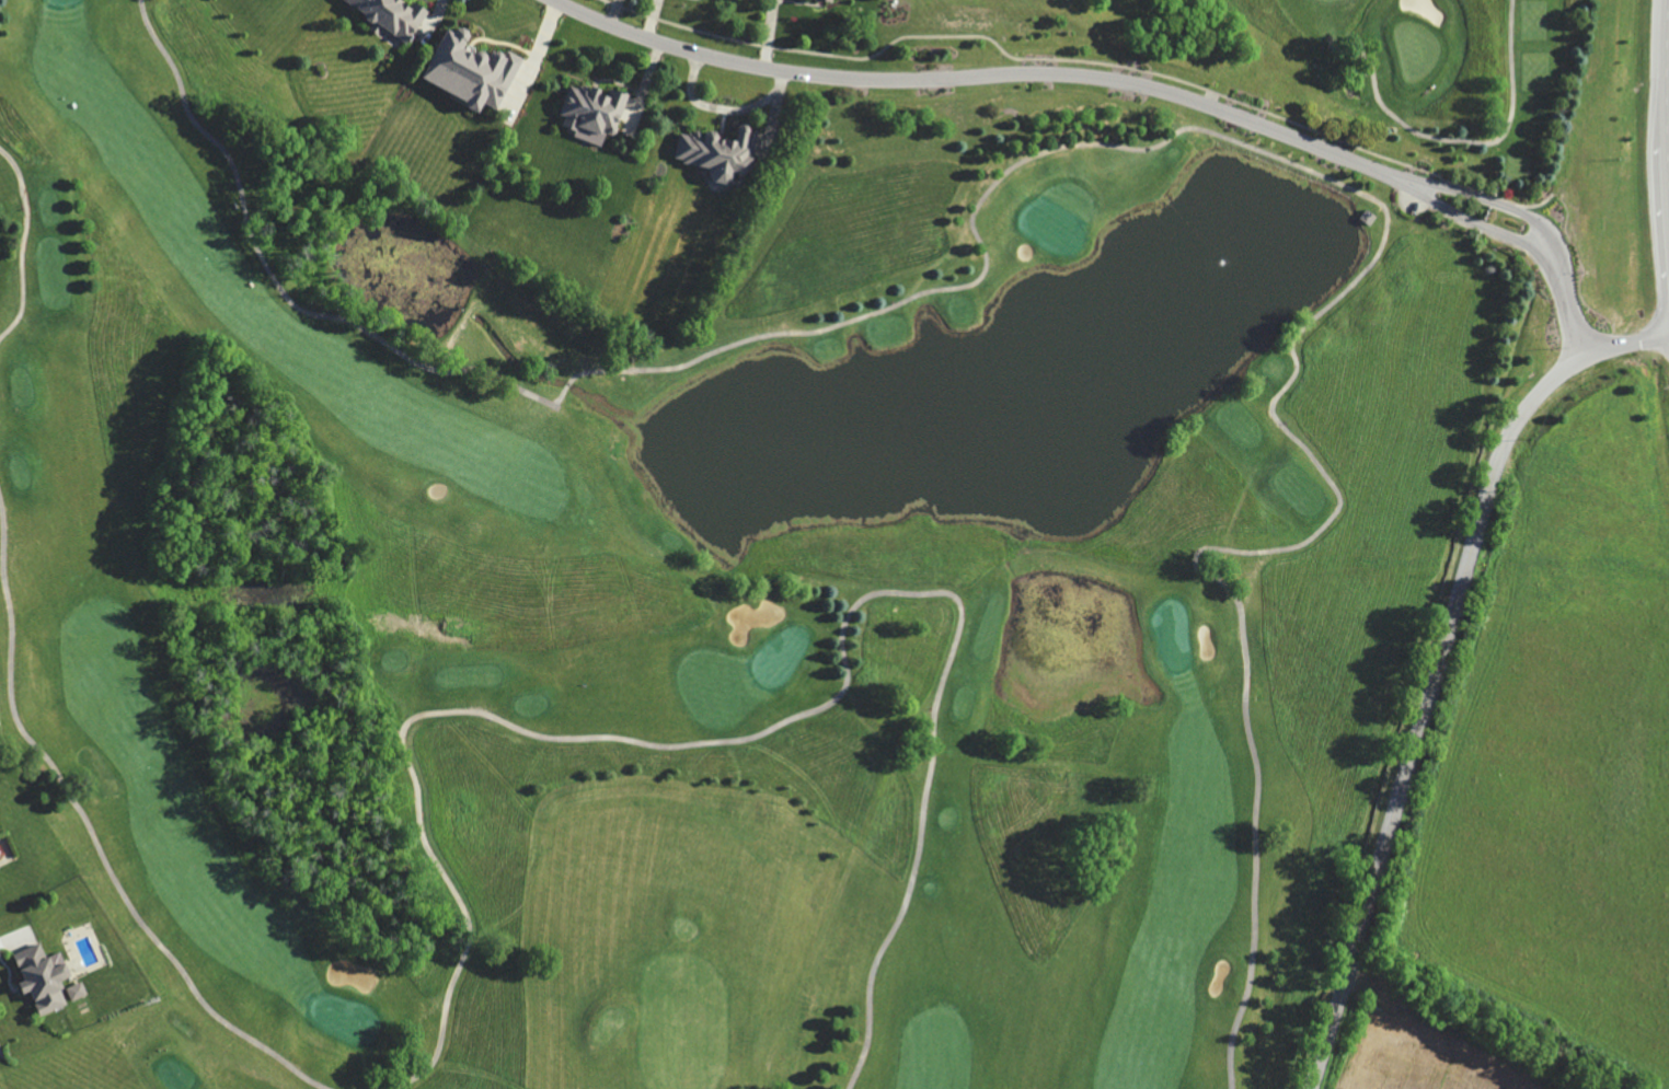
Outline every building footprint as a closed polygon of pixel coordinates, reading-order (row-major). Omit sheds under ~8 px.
[(405,0),(341,0),(339,2),(407,43),(425,12),(405,0)] [(495,109),(520,59),(445,23),(417,80),(477,109),(480,103),(495,109)] [(623,92),(566,82),(559,127),(615,137),(623,92)] [(678,130),(672,162),(709,167),(706,179),(728,184),(729,174),(747,176),(755,129),(734,126),(733,139),(678,130)] [(94,998),(88,983),(74,988),(72,983),(84,978),(77,962),(73,964),(69,953),(53,959),(47,944),(20,955),(31,983),(45,1017),(94,998)]
